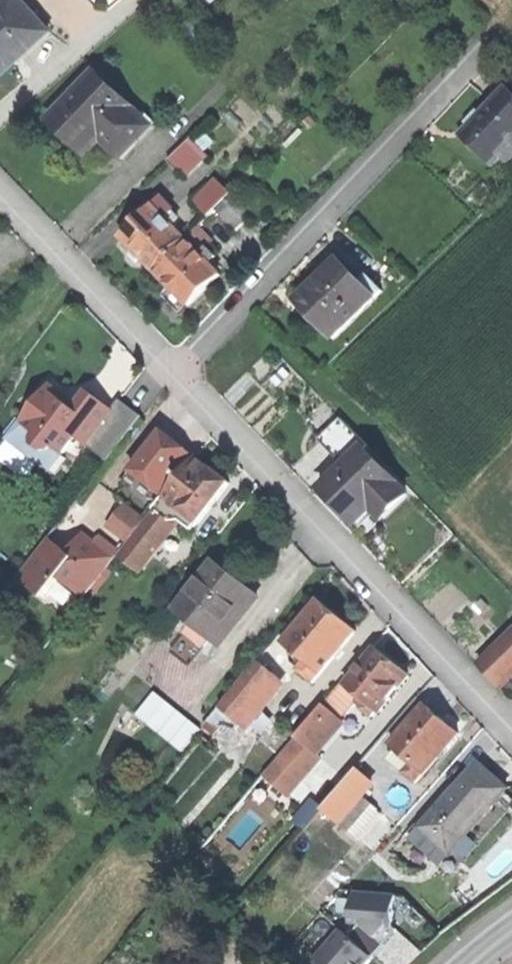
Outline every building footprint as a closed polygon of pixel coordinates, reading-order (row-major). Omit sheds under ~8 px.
[(49,31),(21,0),(10,0),(0,9),(0,77),(49,31)] [(93,71),(47,117),(61,131),(80,149),(93,135),(118,159),(135,141),(128,134),(143,120),(93,71)] [(461,134),(491,163),(500,154),(511,142),(511,97),(504,89),(480,114),(461,134)] [(150,127),(143,120),(128,134),(135,141),(150,127)] [(166,161),(179,176),(203,155),(189,140),(166,161)] [(500,154),(507,160),(511,155),(511,142),(500,154)] [(193,203),(205,216),(214,208),(229,194),(216,181),(193,203)] [(230,193),(229,194),(214,208),(235,231),(251,216),(230,193)] [(146,260),(154,268),(183,239),(162,217),(172,208),(159,195),(120,234),(132,246),(139,252),(146,260)] [(198,254),(183,239),(154,268),(169,284),(187,301),(189,304),(203,290),(219,274),(207,263),(198,254)] [(133,258),(139,252),(132,246),(127,252),(133,258)] [(206,247),(198,254),(207,263),(215,256),(206,247)] [(304,306),(334,337),(382,290),(368,276),(361,283),(337,259),(322,275),(304,292),(311,299),(304,306)] [(178,310),(187,301),(169,284),(161,292),(178,310)] [(102,402),(88,392),(75,410),(67,404),(67,398),(51,386),(25,421),(28,423),(28,424),(27,427),(39,436),(36,439),(37,446),(45,452),(52,451),(55,447),(65,455),(78,437),(88,445),(94,436),(114,411),(102,402)] [(114,411),(94,436),(115,453),(143,417),(121,401),(114,411)] [(39,436),(27,427),(28,424),(28,423),(25,421),(10,441),(53,471),(65,455),(55,447),(52,451),(45,452),(37,446),(36,439),(39,436)] [(169,445),(149,468),(172,486),(191,463),(169,445)] [(363,448),(323,486),(338,502),(355,520),(370,505),(381,517),(406,493),(363,448)] [(197,459),(156,510),(162,514),(172,502),(187,515),(198,523),(229,484),(212,470),(197,459)] [(162,514),(156,510),(119,556),(135,569),(172,522),(162,514)] [(192,530),(198,523),(187,515),(181,522),(192,530)] [(62,579),(86,598),(120,552),(112,545),(108,551),(97,542),(85,533),(70,553),(51,538),(19,578),(46,599),(62,579)] [(232,579),(216,566),(178,611),(195,624),(189,632),(206,646),(213,639),(249,593),(232,579)] [(259,601),(249,593),(213,639),(222,646),(259,601)] [(338,618),(320,602),(285,643),(307,662),(300,670),(314,683),(356,634),(338,618)] [(498,686),(511,673),(511,631),(477,663),(498,686)] [(378,648),(347,685),(367,702),(377,710),(379,712),(410,675),(395,662),(378,648)] [(218,712),(237,729),(277,682),(257,666),(218,712)] [(151,722),(169,699),(158,690),(139,713),(151,722)] [(185,750),(204,728),(169,699),(151,722),(185,750)] [(372,716),(377,710),(367,702),(362,708),(372,716)] [(325,705),(298,737),(316,753),(343,721),(325,705)] [(427,707),(394,745),(414,762),(406,772),(417,782),(459,734),(441,719),(427,707)] [(424,829),(451,853),(507,791),(494,779),(480,766),(451,798),(424,829)] [(358,771),(324,810),(337,821),(359,795),(371,782),(358,771)] [(507,791),(451,853),(441,865),(451,874),(511,807),(511,793),(508,790),(507,791)] [(410,837),(413,840),(424,829),(451,798),(448,794),(410,837)] [(371,805),(359,795),(337,821),(349,831),(371,805)] [(413,840),(441,865),(451,853),(424,829),(413,840)] [(362,925),(351,937),(375,958),(386,945),(384,944),(397,930),(394,927),(396,895),(355,892),(353,924),(362,925)] [(343,931),(314,963),(315,963),(369,963),(374,958),(343,931)]
